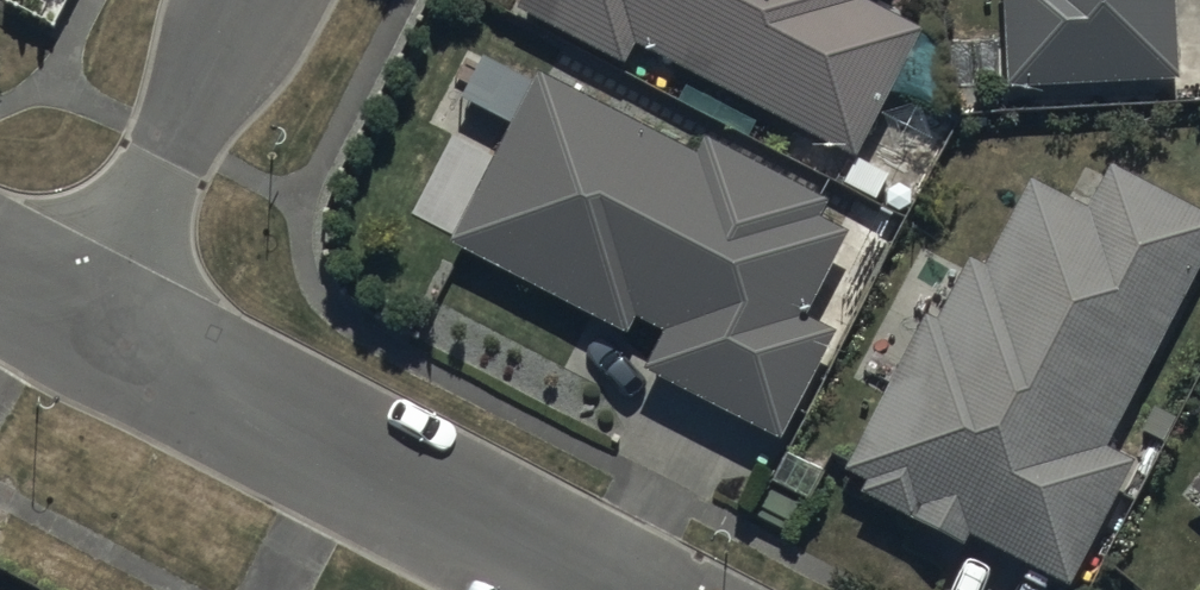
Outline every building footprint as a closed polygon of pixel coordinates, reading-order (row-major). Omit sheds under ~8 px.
[(517,27),(624,81),(636,58),(853,167),(917,41),(865,14),(872,0),(530,0),(517,27)] [(1002,102),(1175,96),(1172,0),(998,0),(1002,102)] [(695,172),(534,88),(448,254),(625,346),(632,332),(662,348),(641,388),(779,459),(837,348),(804,331),(849,243),(821,229),(825,222),(702,158),(695,172)] [(966,552),(1039,589),(1070,589),(1130,475),(1103,461),(1199,274),(1199,227),(1107,178),(1083,225),(1024,195),(979,282),(964,275),(932,336),(924,332),(844,486),(869,499),(862,513),(960,564),(966,552)] [(1188,504),(1199,515),(1199,491),(1188,504)]
